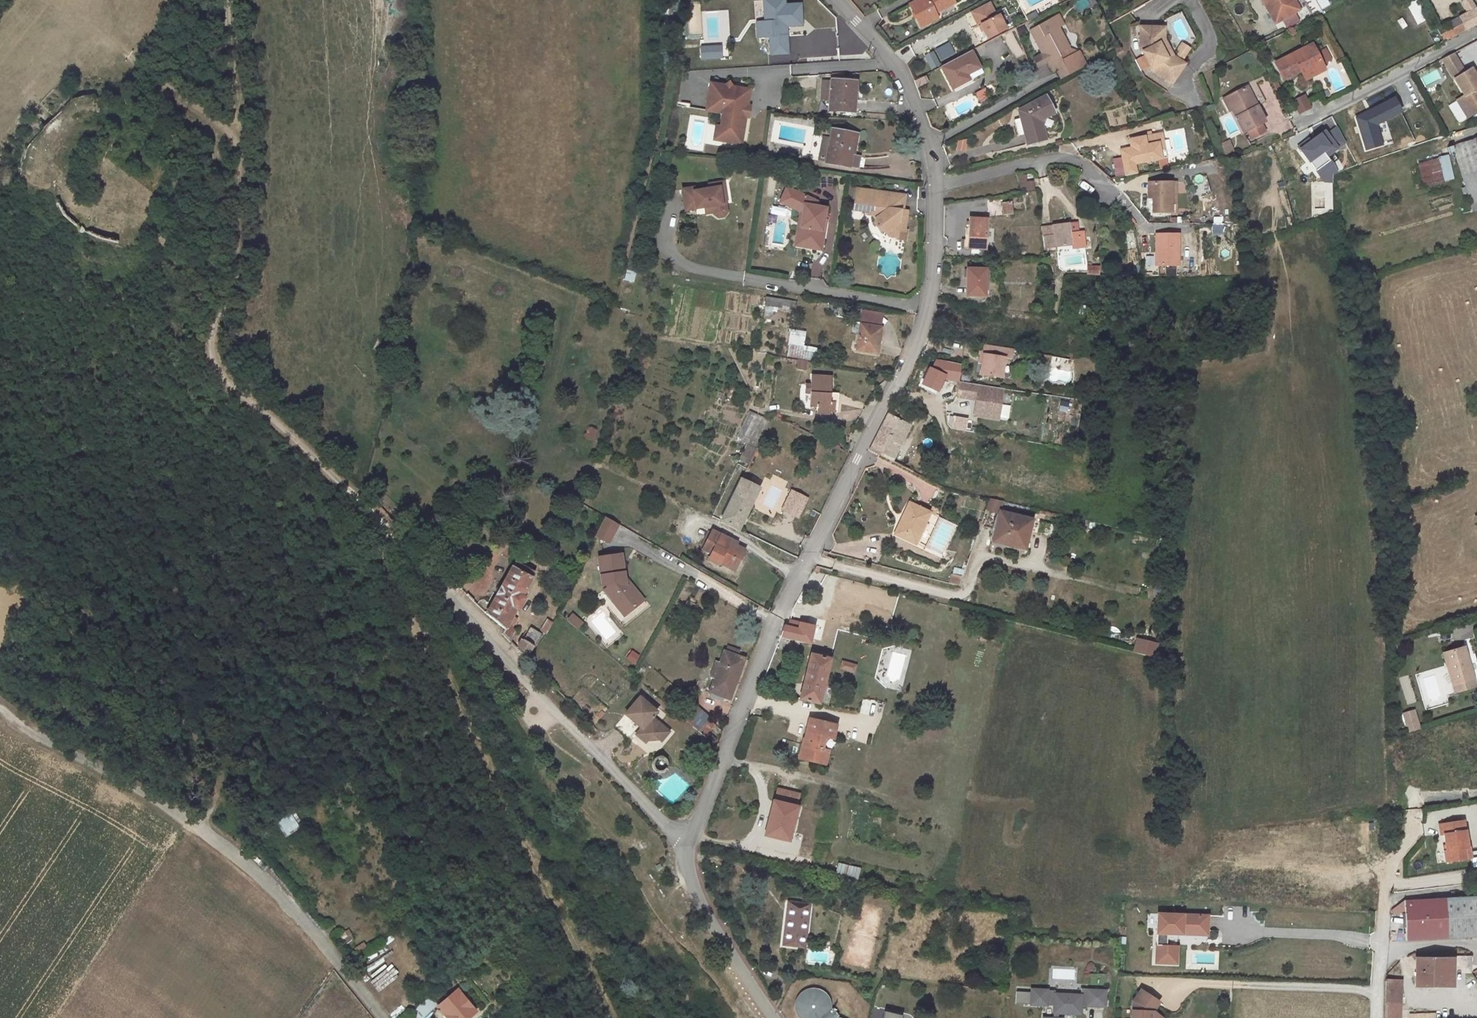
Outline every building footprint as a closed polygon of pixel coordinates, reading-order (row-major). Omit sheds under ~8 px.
[(762,0),(757,0),(754,0),(755,18),(763,17),(762,0)] [(803,3),(787,3),(787,0),(763,0),(764,21),(756,21),(757,39),(769,39),(770,56),(790,55),(789,27),(804,26),(803,3)] [(953,9),(948,0),(931,0),(911,11),(922,32),(932,27),(929,21),(953,9)] [(1293,0),(1260,0),(1269,15),(1272,13),(1278,24),(1296,13),(1290,2),(1293,0)] [(1290,2),(1296,13),(1299,11),(1293,0),(1290,2)] [(1331,5),(1328,0),(1306,0),(1313,14),(1331,5)] [(1416,0),(1407,5),(1418,25),(1427,20),(1416,0)] [(1476,22),(1476,11),(1470,0),(1463,0),(1461,3),(1466,11),(1436,28),(1443,40),(1476,22)] [(980,34),(984,42),(1001,33),(994,19),(992,20),(985,7),(967,16),(974,29),(976,28),(977,29),(980,34)] [(732,56),(729,10),(700,11),(703,58),(732,56)] [(1272,13),(1269,15),(1275,25),(1278,24),(1272,13)] [(1046,35),(1052,31),(1056,29),(1051,21),(1041,26),(1046,35)] [(1028,47),(1031,45),(1036,55),(1059,43),(1052,31),(1046,35),(1041,26),(1022,35),(1028,47)] [(1152,28),(1133,29),(1134,49),(1148,71),(1164,80),(1173,65),(1162,59),(1152,44),(1152,28)] [(1173,65),(1164,80),(1169,83),(1180,63),(1175,60),(1170,58),(1168,56),(1157,40),(1157,28),(1152,28),(1152,44),(1162,59),(1173,65)] [(1017,37),(1009,39),(1014,55),(1021,52),(1017,37)] [(935,49),(941,61),(955,54),(950,42),(935,49)] [(1059,43),(1036,55),(1042,67),(1039,69),(1043,76),(1067,64),(1062,53),(1063,53),(1059,43)] [(1172,54),(1177,57),(1182,47),(1175,43),(1171,50),(1174,51),(1172,54)] [(1305,47),(1309,53),(1313,50),(1310,44),(1305,47)] [(1305,47),(1276,65),(1285,81),(1301,71),(1299,69),(1303,67),(1308,73),(1322,65),(1316,55),(1313,50),(1309,53),(1305,47)] [(1324,50),(1316,55),(1322,65),(1330,60),(1324,50)] [(934,52),(925,56),(931,70),(941,66),(934,52)] [(1440,59),(1446,67),(1456,61),(1451,53),(1440,59)] [(971,72),(963,55),(932,71),(943,94),(960,85),(957,80),(971,72)] [(1446,67),(1453,78),(1463,72),(1456,61),(1446,67)] [(1301,71),(1307,81),(1325,70),(1322,65),(1308,73),(1303,67),(1299,69),(1301,71)] [(1456,100),(1466,116),(1476,110),(1476,80),(1470,68),(1453,78),(1463,95),(1456,100)] [(1252,83),(1247,86),(1255,98),(1251,100),(1256,108),(1264,104),(1252,83)] [(1247,86),(1229,96),(1236,109),(1231,112),(1234,117),(1244,135),(1247,133),(1261,125),(1264,123),(1256,108),(1251,100),(1255,98),(1247,86)] [(986,89),(975,92),(977,99),(988,97),(986,89)] [(1295,100),(1301,112),(1312,106),(1305,94),(1295,100)] [(1229,96),(1224,99),(1231,112),(1236,109),(1229,96)] [(1397,99),(1353,115),(1367,151),(1385,144),(1378,124),(1403,114),(1397,99)] [(1028,123),(1038,120),(1033,102),(1006,111),(1015,145),(1032,139),(1028,123)] [(865,127),(868,107),(845,105),(836,105),(835,125),(843,126),(843,133),(869,137),(869,127),(865,127)] [(737,151),(735,165),(754,168),(759,141),(755,140),(757,130),(761,130),(764,114),(747,111),(744,106),(739,110),(725,107),(720,134),(736,137),(734,151),(737,151)] [(1261,125),(1247,133),(1252,141),(1265,133),(1261,125)] [(1328,157),(1348,144),(1336,126),(1301,148),(1324,185),(1340,175),(1328,157)] [(759,141),(762,141),(764,131),(761,130),(757,130),(755,140),(759,141)] [(1162,162),(1167,162),(1163,136),(1158,137),(1162,162)] [(1123,161),(1126,179),(1137,177),(1135,167),(1162,162),(1158,137),(1135,141),(1136,150),(1132,150),(1133,159),(1123,161)] [(1475,138),(1469,141),(1476,166),(1476,144),(1475,138)] [(973,140),(958,140),(958,150),(973,150),(973,140)] [(1220,144),(1222,151),(1230,147),(1227,141),(1220,144)] [(1469,141),(1454,145),(1470,198),(1476,196),(1476,166),(1469,141)] [(734,151),(729,150),(727,163),(735,165),(737,151),(734,151)] [(1132,150),(1121,152),(1123,161),(1133,159),(1132,150)] [(843,164),(841,188),(867,191),(868,179),(863,179),(866,159),(844,156),(843,164)] [(1424,188),(1455,180),(1448,156),(1418,164),(1424,188)] [(843,164),(836,163),(833,187),(841,188),(843,164)] [(1018,178),(1010,179),(1013,193),(1025,192),(1024,184),(1019,185),(1018,178)] [(1314,207),(1324,207),(1323,186),(1313,186),(1314,207)] [(804,203),(806,204),(809,194),(785,187),(779,205),(801,212),(804,203)] [(1154,205),(1154,221),(1173,221),(1172,197),(1177,196),(1177,188),(1153,189),(1154,198),(1150,198),(1150,205),(1154,205)] [(806,195),(804,202),(819,205),(821,198),(806,195)] [(1123,210),(1130,204),(1124,195),(1116,200),(1123,210)] [(1002,203),(1002,215),(1013,214),(1013,203),(1002,203)] [(734,205),(720,208),(720,213),(730,211),(733,227),(736,227),(738,227),(734,205)] [(705,212),(693,213),(697,234),(716,231),(717,237),(725,236),(725,238),(730,241),(735,240),(738,235),(736,227),(733,227),(730,211),(720,213),(705,215),(705,212)] [(793,233),(813,241),(814,235),(817,236),(814,255),(817,255),(814,274),(833,277),(839,236),(829,235),(830,229),(798,217),(793,233)] [(917,246),(920,225),(870,217),(867,238),(879,241),(880,243),(889,245),(891,248),(890,256),(894,262),(899,262),(901,265),(901,267),(912,268),(912,261),(920,262),(921,247),(917,246)] [(1213,235),(1224,234),(1223,217),(1212,217),(1213,235)] [(997,232),(1009,233),(1009,221),(997,220),(997,232)] [(963,247),(981,250),(983,229),(966,226),(963,247)] [(1058,257),(1069,257),(1070,243),(1068,244),(1068,234),(1039,233),(1039,242),(1029,242),(1030,253),(1058,253),(1058,257)] [(808,273),(814,274),(817,255),(814,255),(817,236),(814,235),(813,241),(808,273)] [(1156,277),(1176,279),(1179,246),(1157,244),(1155,263),(1157,263),(1156,277)] [(1152,253),(1142,254),(1144,269),(1154,268),(1152,253)] [(1087,266),(1087,275),(1098,275),(1099,266),(1087,266)] [(625,281),(635,283),(637,272),(627,270),(625,281)] [(982,275),(962,273),(958,300),(978,303),(982,275)] [(1068,274),(1068,285),(1079,285),(1079,274),(1068,274)] [(766,297),(764,313),(777,315),(778,311),(793,313),(795,301),(766,297)] [(889,368),(892,344),(872,341),(868,365),(889,368)] [(1013,352),(979,347),(978,354),(982,355),(980,374),(1002,377),(1004,358),(1012,359),(1013,352)] [(797,370),(808,371),(808,361),(797,360),(797,370)] [(961,365),(937,360),(933,368),(931,367),(923,384),(939,391),(945,378),(957,381),(961,365)] [(956,398),(975,401),(973,413),(998,417),(1002,390),(958,383),(956,398)] [(845,405),(847,389),(826,386),(825,396),(818,395),(816,403),(823,404),(821,418),(830,419),(830,423),(844,424),(844,421),(855,422),(857,407),(845,405)] [(1059,401),(1059,412),(1068,412),(1068,401),(1059,401)] [(895,421),(907,427),(910,420),(898,414),(895,421)] [(863,455),(885,466),(892,451),(889,449),(896,436),(901,439),(907,427),(895,421),(886,416),(863,455)] [(781,428),(760,418),(748,442),(769,451),(781,428)] [(965,430),(966,419),(949,418),(948,429),(965,430)] [(593,441),(598,429),(588,425),(584,437),(593,441)] [(748,465),(757,450),(747,444),(738,459),(748,465)] [(751,487),(730,528),(751,539),(772,498),(751,487)] [(901,505),(886,531),(905,541),(920,515),(901,505)] [(1020,543),(1027,514),(998,508),(995,511),(993,517),(992,521),(992,525),(993,528),(991,536),(1009,540),(1009,541),(1020,543)] [(923,510),(920,515),(926,518),(929,513),(923,510)] [(618,526),(603,517),(593,538),(608,546),(618,526)] [(710,556),(714,559),(725,538),(720,535),(710,556)] [(714,559),(720,563),(717,568),(729,574),(732,571),(739,575),(745,565),(752,569),(757,559),(742,551),(744,549),(725,538),(714,559)] [(624,579),(621,555),(595,558),(597,584),(605,583),(609,588),(617,599),(632,613),(642,604),(620,587),(624,581),(624,579)] [(502,639),(510,647),(516,633),(508,627),(531,577),(512,564),(485,617),(505,633),(502,639)] [(746,579),(752,569),(745,565),(739,575),(746,579)] [(617,599),(609,588),(604,594),(613,603),(617,599)] [(613,603),(629,617),(632,613),(617,599),(613,603)] [(803,622),(780,614),(772,634),(797,643),(803,622)] [(548,634),(552,622),(545,619),(541,632),(548,634)] [(575,625),(570,620),(565,626),(571,631),(575,625)] [(581,629),(575,625),(571,631),(576,635),(581,629)] [(516,653),(524,661),(535,636),(526,632),(516,653)] [(1133,653),(1156,658),(1159,644),(1137,639),(1133,653)] [(1453,679),(1472,673),(1462,643),(1443,650),(1453,679)] [(634,665),(640,655),(631,650),(625,660),(634,665)] [(792,697),(812,702),(820,660),(801,655),(792,697)] [(733,709),(748,664),(730,659),(729,658),(724,672),(718,689),(714,701),(733,709)] [(838,664),(837,670),(844,672),(846,666),(838,664)] [(718,689),(724,672),(718,670),(712,687),(718,689)] [(1407,733),(1421,729),(1415,709),(1401,714),(1407,733)] [(660,725),(644,710),(629,727),(645,741),(639,747),(649,755),(656,747),(664,754),(672,746),(655,731),(660,725)] [(825,734),(828,718),(801,715),(797,742),(796,742),(795,756),(819,759),(821,744),(817,744),(818,732),(825,734)] [(688,732),(714,756),(722,744),(720,743),(721,740),(717,737),(718,734),(700,718),(688,732)] [(645,741),(629,727),(618,739),(634,753),(639,747),(645,741)] [(858,736),(856,742),(870,745),(872,739),(858,736)] [(779,798),(776,809),(798,814),(801,803),(779,798)] [(775,809),(773,808),(764,843),(766,844),(775,809)] [(766,844),(790,850),(800,815),(798,814),(776,809),(775,809),(766,844)] [(277,824),(287,837),(303,823),(293,811),(277,824)] [(1466,848),(1462,821),(1438,825),(1440,835),(1443,835),(1445,846),(1446,851),(1443,851),(1445,862),(1470,859),(1468,848),(1466,848)] [(835,875),(857,881),(861,868),(838,863),(835,875)] [(1410,901),(1410,904),(1411,940),(1476,937),(1476,897),(1410,901)] [(1405,905),(1410,904),(1410,901),(1405,901),(1399,902),(1400,911),(1406,911),(1405,905)] [(1202,908),(1155,909),(1156,959),(1174,958),(1174,949),(1177,949),(1176,940),(1166,940),(1166,929),(1181,928),(1181,926),(1187,926),(1187,923),(1202,923),(1202,908)] [(1181,926),(1181,928),(1206,928),(1206,908),(1202,908),(1202,923),(1187,923),(1187,926),(1181,926)] [(808,953),(812,914),(793,911),(788,951),(808,953)] [(348,930),(338,937),(344,946),(354,939),(348,930)] [(358,953),(367,950),(365,943),(356,947),(358,953)] [(1453,988),(1452,963),(1417,965),(1418,990),(1453,988)] [(1401,980),(1386,980),(1384,1017),(1401,1017),(1401,980)] [(826,985),(823,984),(818,983),(813,983),(809,983),(804,986),(801,989),(798,994),(796,1002),(796,1007),(799,1013),(805,1017),(844,1017),(837,1017),(833,1012),(835,1007),(836,1002),(836,997),(834,992),(830,988),(826,985)] [(436,1003),(445,1015),(448,1017),(460,1017),(474,1005),(456,985),(436,1003)] [(1081,1014),(1081,1007),(1088,1007),(1088,1006),(1105,1007),(1106,991),(1088,990),(1088,989),(1082,989),(1081,996),(1055,994),(1056,991),(1032,989),(1032,992),(1017,991),(1016,1004),(1054,1006),(1054,1017),(1059,1017),(1059,1013),(1081,1014)] [(1141,989),(1134,1001),(1134,1017),(1156,1017),(1156,1016),(1156,1008),(1160,1001),(1141,989)] [(428,995),(412,1009),(411,1010),(419,1017),(420,1017),(436,1003),(428,995)]
